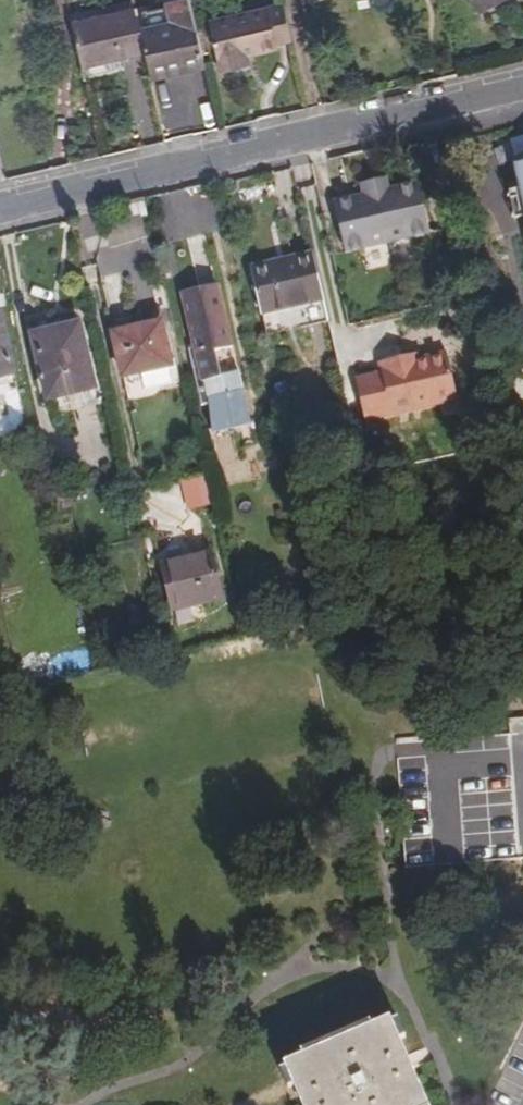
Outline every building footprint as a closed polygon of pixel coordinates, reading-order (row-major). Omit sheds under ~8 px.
[(147,52),(153,79),(205,67),(190,0),(178,0),(167,3),(172,25),(142,32),(147,52)] [(289,29),(282,0),(246,0),(206,9),(218,61),(248,54),(246,43),(275,37),(275,33),(289,29)] [(476,14),(502,0),(468,0),(476,14)] [(73,24),(86,80),(108,74),(107,69),(128,64),(126,56),(147,52),(142,32),(137,9),(73,24)] [(366,182),(368,192),(391,187),(390,178),(366,182)] [(391,187),(368,192),(337,199),(349,249),(434,230),(422,181),(391,187)] [(522,216),(522,188),(514,190),(520,217),(522,216)] [(328,321),(313,256),(254,269),(269,335),(328,321)] [(217,440),(254,433),(242,377),(223,380),(218,354),(234,350),(220,288),(186,296),(199,356),(194,358),(206,409),(215,408),(217,440)] [(0,318),(0,390),(15,387),(0,318)] [(172,367),(163,324),(117,335),(125,377),(172,367)] [(99,404),(81,326),(40,336),(55,399),(62,398),(66,411),(99,404)] [(445,351),(419,357),(406,360),(405,355),(380,361),(382,372),(356,378),(366,419),(456,398),(445,351)] [(212,504),(204,476),(182,482),(189,510),(212,504)] [(174,611),(223,600),(213,556),(164,566),(174,611)] [(404,870),(522,862),(522,718),(509,719),(510,739),(396,747),(396,753),(404,870)] [(397,1023),(292,1068),(308,1104),(432,1104),(397,1023)]
